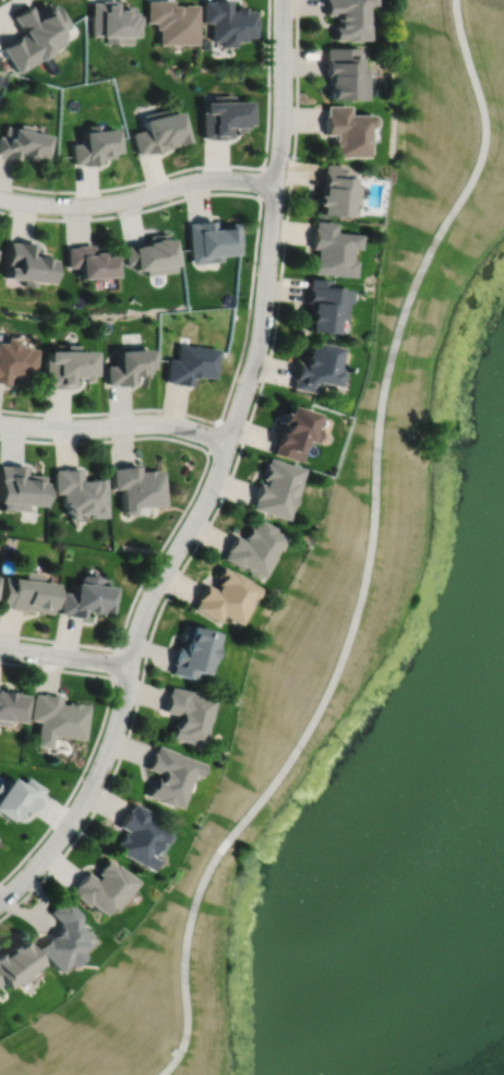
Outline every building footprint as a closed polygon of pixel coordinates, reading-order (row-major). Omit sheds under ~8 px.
[(324,16),(334,16),(334,24),(331,24),(331,38),(343,38),(343,39),(355,39),(355,37),(364,37),(364,23),(363,23),(363,7),(371,7),(371,0),(324,0),(324,16)] [(146,2),(146,23),(154,23),(154,29),(158,29),(158,43),(196,43),(196,5),(182,5),(182,8),(178,8),(178,7),(172,7),(172,1),(154,1),(154,2),(146,2)] [(202,2),(202,24),(211,24),(211,43),(220,43),(220,45),(235,45),(235,43),(245,43),(245,38),(254,38),(254,31),(255,31),(255,20),(254,20),(254,12),(245,12),(245,9),(235,9),(235,11),(229,11),(229,1),(212,1),(212,2),(202,2)] [(89,3),(91,36),(97,36),(97,38),(103,38),(103,43),(130,43),(130,38),(134,38),(134,27),(136,27),(136,17),(132,17),(132,14),(131,14),(131,8),(117,8),(117,2),(98,2),(98,3),(89,3)] [(15,71),(38,57),(37,56),(47,49),(48,51),(63,43),(58,34),(68,27),(53,5),(48,9),(44,3),(32,11),(28,7),(11,16),(20,32),(19,33),(21,35),(17,37),(16,35),(0,45),(0,48),(15,71)] [(323,46),(324,57),(322,57),(322,75),(325,75),(325,81),(322,81),(322,88),(324,88),(324,97),(362,97),(362,65),(352,67),(351,46),(323,46)] [(202,99),(203,110),(201,110),(202,138),(211,136),(211,139),(221,138),(221,136),(230,136),(230,126),(236,124),(236,130),(244,130),(243,123),(249,123),(249,98),(233,99),(232,94),(211,95),(212,99),(202,99)] [(323,105),(323,114),(322,114),(322,134),(331,134),(331,136),(329,136),(329,148),(331,148),(331,156),(363,155),(362,141),(364,141),(364,126),(368,126),(371,123),(371,117),(368,112),(346,114),(346,105),(323,105)] [(131,132),(136,153),(144,151),(144,153),(159,148),(177,144),(176,142),(187,139),(179,109),(167,111),(166,108),(142,114),(143,118),(141,118),(144,129),(131,132)] [(1,136),(0,136),(0,154),(1,154),(0,156),(16,159),(17,154),(24,155),(24,157),(32,159),(33,155),(41,157),(46,133),(29,130),(31,127),(17,123),(16,128),(3,126),(1,136)] [(70,143),(72,164),(81,163),(81,165),(98,163),(97,158),(111,156),(111,150),(116,150),(113,127),(98,128),(98,123),(85,124),(85,129),(80,130),(80,136),(79,136),(80,142),(70,143)] [(323,163),(322,170),(320,169),(317,194),(313,194),(312,203),(316,203),(315,213),(344,215),(345,202),(351,203),(352,195),(353,195),(355,184),(348,184),(350,170),(341,169),(341,165),(323,163)] [(187,224),(190,263),(220,261),(219,253),(235,252),(233,243),(236,243),(235,232),(238,232),(237,223),(213,224),(213,219),(195,222),(195,223),(187,224)] [(313,220),(312,228),(310,228),(309,248),(313,248),(313,259),(311,258),(309,272),(349,276),(350,260),(345,260),(347,247),(355,248),(356,234),(332,231),(333,223),(313,220)] [(122,246),(124,264),(132,263),(133,270),(143,267),(144,275),(173,271),(172,263),(173,263),(170,237),(167,238),(166,232),(146,236),(147,240),(144,241),(144,244),(142,244),(142,243),(134,244),(134,246),(129,247),(129,244),(122,246)] [(7,241),(3,277),(22,279),(21,285),(33,287),(33,280),(47,282),(50,259),(46,259),(46,252),(34,251),(34,243),(16,241),(16,242),(7,241)] [(65,248),(67,267),(77,266),(77,277),(86,277),(86,278),(91,278),(91,282),(101,280),(101,276),(113,275),(112,254),(100,255),(99,251),(92,251),(92,244),(74,246),(74,247),(65,248)] [(307,278),(307,287),(304,287),(303,303),(307,303),(305,310),(304,310),(303,311),(302,311),(301,320),(303,320),(303,321),(304,321),(303,331),(328,333),(329,319),(339,320),(341,302),(345,302),(347,289),(334,288),(334,287),(325,286),(326,279),(307,278)] [(5,384),(7,375),(12,377),(12,380),(20,381),(20,377),(28,378),(29,369),(31,369),(32,358),(31,358),(32,349),(23,348),(23,346),(12,345),(13,338),(2,337),(1,344),(0,344),(0,384),(5,384)] [(305,341),(302,355),(300,355),(299,362),(296,361),(291,380),(292,380),(291,389),(313,393),(315,383),(329,386),(333,374),(337,375),(339,361),(331,359),(334,347),(305,341)] [(178,344),(176,359),(168,358),(165,381),(173,382),(173,384),(190,386),(191,375),(205,378),(205,377),(214,378),(217,349),(178,344)] [(44,350),(44,359),(43,359),(43,387),(51,387),(51,389),(62,389),(62,387),(71,387),(71,377),(76,377),(76,381),(84,381),(84,374),(89,374),(89,350),(74,350),(74,345),(62,345),(62,350),(44,350)] [(105,366),(106,384),(115,384),(115,385),(131,384),(131,374),(135,374),(135,378),(144,377),(144,372),(145,372),(145,368),(149,368),(148,348),(115,351),(115,357),(113,357),(113,365),(105,366)] [(288,405),(286,414),(280,413),(277,422),(283,425),(280,430),(278,430),(273,445),(274,446),(272,453),(296,462),(302,441),(310,444),(314,429),(307,427),(311,415),(299,410),(299,408),(288,405)] [(267,458),(265,464),(263,463),(260,474),(262,475),(260,479),(264,480),(263,485),(257,482),(252,500),(253,500),(250,509),(285,521),(301,469),(267,458)] [(22,512),(23,505),(36,506),(37,497),(40,497),(40,488),(39,488),(40,477),(22,475),(23,467),(4,466),(4,467),(0,467),(0,510),(22,512)] [(109,469),(110,489),(119,489),(120,512),(124,515),(129,514),(133,511),(132,509),(161,506),(158,471),(149,471),(149,470),(139,470),(139,473),(136,473),(135,466),(118,467),(118,468),(109,469)] [(60,505),(60,494),(52,494),(52,470),(60,470),(60,469),(79,469),(79,481),(87,481),(87,478),(101,478),(103,517),(85,518),(85,514),(75,514),(70,519),(62,512),(64,510),(60,505)] [(256,518),(251,528),(248,527),(242,538),(243,539),(243,540),(233,535),(225,551),(226,551),(221,559),(240,570),(241,568),(261,578),(272,558),(271,558),(275,549),(277,550),(284,538),(273,531),(274,528),(256,518)] [(220,568),(214,577),(218,580),(215,585),(216,586),(214,590),(205,584),(195,600),(196,601),(191,609),(216,623),(220,617),(237,626),(248,608),(243,606),(248,599),(251,600),(252,598),(254,598),(256,594),(256,592),(257,589),(247,583),(248,582),(230,571),(229,573),(220,568)] [(0,593),(0,607),(7,608),(7,610),(22,612),(22,611),(48,614),(52,585),(38,584),(39,574),(23,572),(22,581),(2,578),(0,593)] [(60,593),(57,614),(67,616),(65,617),(82,619),(83,612),(89,613),(89,616),(97,617),(98,613),(106,614),(108,602),(109,602),(111,589),(97,587),(98,578),(81,576),(80,578),(79,578),(77,584),(72,584),(71,595),(60,593)] [(183,626),(179,642),(183,643),(181,649),(176,648),(170,666),(172,666),(169,674),(192,681),(193,674),(202,678),(206,661),(212,664),(215,652),(212,650),(212,649),(211,649),(214,635),(183,626)] [(169,684),(167,692),(166,692),(163,709),(176,713),(173,722),(171,721),(168,736),(201,743),(204,729),(202,729),(205,717),(207,718),(212,696),(203,694),(203,693),(200,692),(194,690),(194,691),(190,690),(190,689),(169,684)] [(4,727),(5,724),(19,725),(22,698),(14,697),(14,693),(8,692),(8,694),(0,693),(0,726),(4,727)] [(32,695),(28,721),(37,722),(34,743),(49,745),(50,733),(82,738),(85,708),(77,706),(77,705),(65,703),(64,706),(58,705),(59,697),(40,695),(40,696),(32,695)] [(155,743),(153,751),(151,751),(144,766),(158,772),(157,776),(154,775),(152,780),(151,780),(145,793),(156,797),(156,799),(168,803),(168,802),(178,805),(183,791),(182,790),(189,771),(195,774),(201,761),(173,751),(173,750),(155,743)] [(2,785),(0,783),(0,812),(9,819),(11,815),(19,820),(23,813),(22,812),(24,808),(29,811),(39,796),(38,795),(44,787),(26,775),(21,783),(10,774),(2,785)] [(131,801),(128,809),(125,808),(116,824),(124,829),(123,832),(121,831),(115,840),(116,841),(112,848),(148,869),(155,858),(146,853),(147,852),(148,852),(156,839),(159,841),(164,840),(167,835),(166,829),(144,817),(148,811),(131,801)] [(69,891),(86,904),(87,901),(101,912),(108,905),(112,908),(135,879),(115,862),(112,864),(105,858),(97,867),(98,868),(95,872),(97,874),(94,877),(84,870),(73,884),(69,891)] [(58,927),(47,936),(46,936),(35,946),(58,970),(67,961),(69,965),(81,954),(79,951),(86,943),(82,939),(87,934),(77,923),(79,912),(63,896),(48,910),(57,920),(57,925),(58,927)] [(1,987),(12,979),(15,984),(27,976),(24,970),(37,961),(21,939),(13,944),(12,942),(5,946),(8,949),(2,953),(0,949),(0,985),(1,987)]
